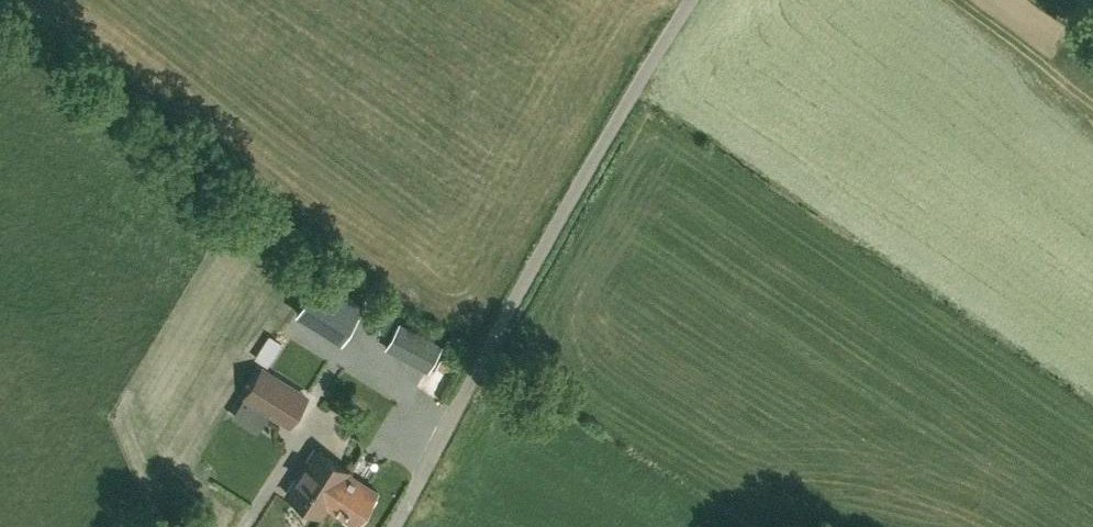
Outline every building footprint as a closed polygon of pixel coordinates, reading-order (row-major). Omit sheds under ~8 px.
[(319,275),(297,311),(342,339),(364,304),(319,275)] [(399,322),(386,345),(428,369),(441,346),(399,322)] [(251,355),(266,364),(280,341),(266,332),(251,355)] [(307,395),(288,383),(262,367),(245,395),(289,423),(307,395)] [(321,514),(327,505),(348,472),(350,470),(318,450),(312,460),(309,458),(287,492),(321,514)] [(348,472),(327,505),(356,524),(378,491),(348,472)]
